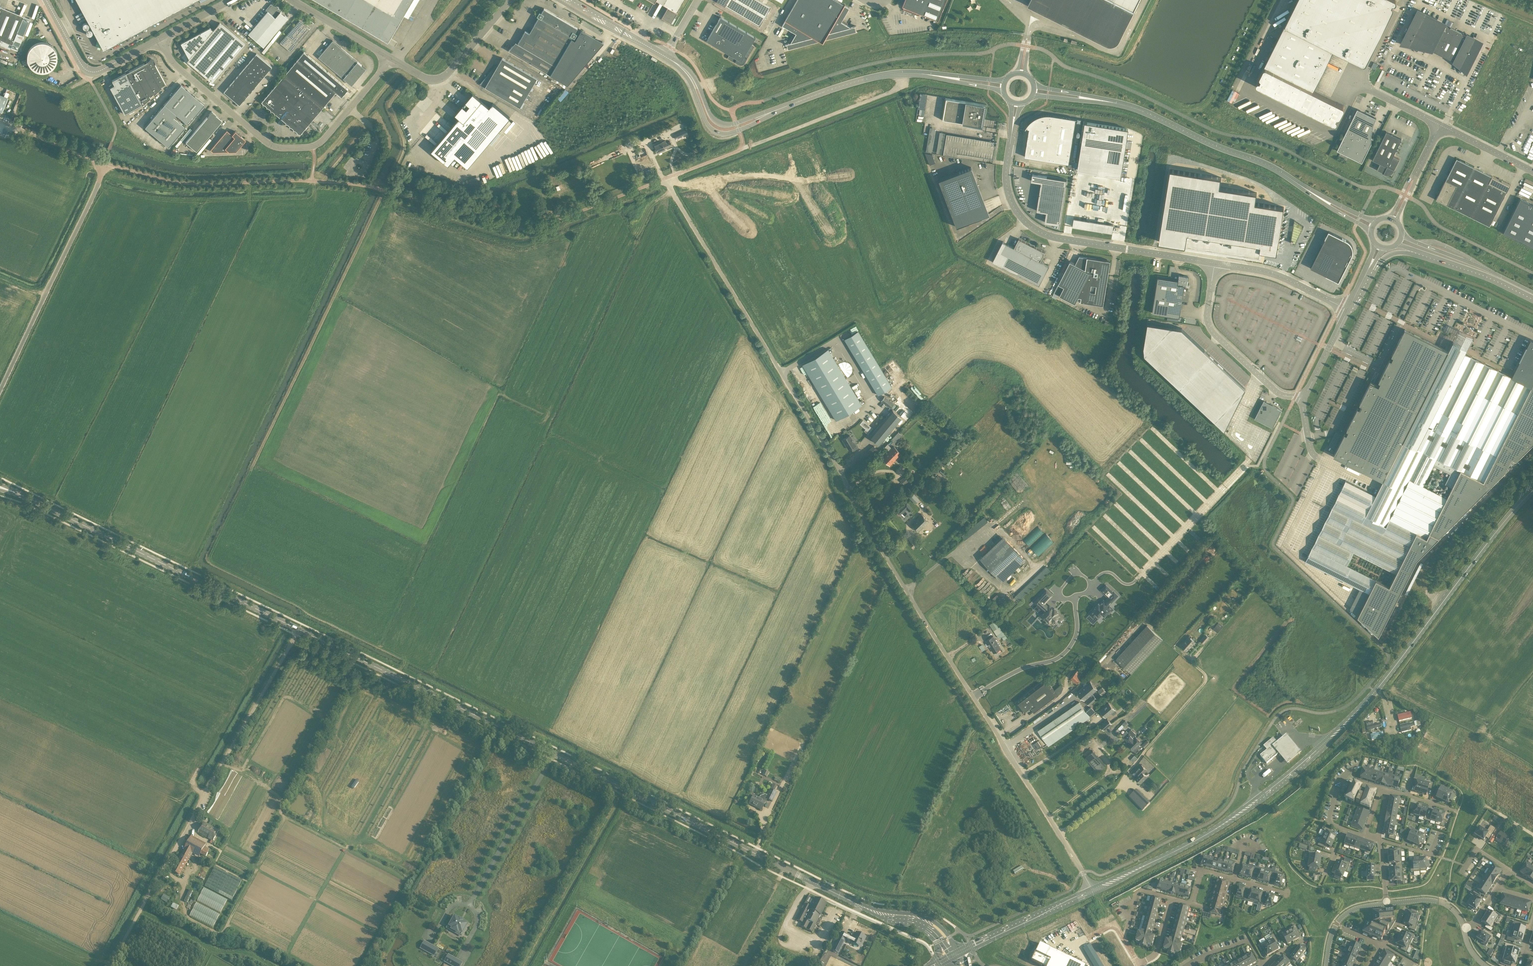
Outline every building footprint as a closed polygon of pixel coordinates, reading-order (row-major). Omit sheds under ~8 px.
[(103,49),(195,0),(76,0),(103,49)] [(343,16),(388,42),(390,38),(404,15),(413,0),(316,0),(343,16)] [(667,7),(661,17),(671,23),(677,12),(684,0),(656,0),(667,7)] [(771,7),(759,0),(716,0),(716,1),(725,6),(759,26),(771,7)] [(782,25),(792,31),(794,32),(790,39),(787,43),(785,44),(787,44),(788,49),(819,41),(822,42),(824,39),(855,31),(854,26),(856,26),(856,25),(850,27),(841,21),(849,8),(844,5),(845,4),(844,4),(836,0),(796,0),(785,20),(784,20),(785,20),(782,25)] [(902,6),(903,6),(903,8),(904,9),(918,15),(919,14),(920,13),(938,20),(946,0),(904,0),(902,6)] [(1028,4),(1076,28),(1090,0),(1030,0),(1028,4)] [(1120,39),(1134,10),(1139,0),(1090,0),(1076,28),(1106,43),(1107,44),(1109,44),(1111,44),(1112,44),(1114,44),(1116,43),(1117,42),(1118,41),(1119,39),(1120,39)] [(1395,0),(1297,0),(1256,82),(1256,83),(1257,84),(1257,85),(1334,123),(1335,123),(1336,123),(1336,122),(1337,122),(1344,108),(1344,107),(1344,106),(1343,105),(1313,90),(1334,50),(1363,65),(1364,65),(1365,65),(1365,64),(1366,64),(1396,3),(1396,2),(1396,1),(1396,0),(1395,0)] [(264,46),(288,18),(280,12),(282,10),(271,3),(266,9),(268,11),(248,33),(264,46)] [(10,49),(11,46),(17,49),(30,18),(0,6),(0,45),(10,49)] [(512,45),(508,50),(567,84),(604,42),(602,41),(600,44),(594,40),(595,38),(581,29),(575,40),(573,39),(577,33),(575,32),(577,27),(544,8),(541,12),(539,11),(537,15),(539,16),(529,33),(525,30),(515,47),(512,45)] [(1466,71),(1481,42),(1418,10),(1402,43),(1431,50),(1455,61),(1466,71)] [(751,44),(755,37),(720,17),(706,40),(729,54),(727,57),(736,62),(738,63),(739,64),(741,64),(742,64),(743,63),(744,63),(745,62),(746,60),(754,45),(751,44)] [(280,43),(290,52),(310,29),(305,24),(299,20),(287,35),(280,43)] [(213,82),(245,44),(222,25),(220,22),(215,28),(214,30),(210,27),(187,39),(181,42),(190,58),(187,60),(196,68),(213,82)] [(352,85),(366,68),(332,40),(318,57),(352,85)] [(56,64),(57,61),(58,58),(57,55),(57,53),(56,50),(55,49),(54,47),(53,46),(52,45),(51,44),(50,44),(48,43),(47,42),(45,42),(42,42),(40,42),(39,42),(37,43),(36,43),(34,44),(31,46),(30,47),(29,48),(28,50),(28,52),(27,54),(27,55),(27,59),(27,61),(27,62),(28,64),(29,66),(30,67),(31,69),(32,69),(33,70),(35,71),(37,72),(39,72),(41,73),(43,73),(45,72),(47,72),(49,71),(52,69),(54,67),(56,64)] [(304,51),(262,101),(263,102),(263,104),(264,104),(267,105),(267,107),(268,107),(271,109),(271,110),(272,110),(274,112),(275,113),(276,113),(277,115),(274,118),(281,124),(284,120),(286,122),(286,123),(287,123),(290,125),(290,126),(291,126),(293,128),(294,130),(295,129),(297,131),(297,133),(299,133),(300,134),(312,120),(323,107),(336,92),(342,97),(348,89),(304,51)] [(224,91),(232,98),(240,104),(272,66),(256,53),(224,91)] [(520,107),(537,78),(502,57),(497,66),(495,65),(479,83),(520,107)] [(114,85),(110,87),(124,114),(142,104),(161,86),(165,83),(154,63),(155,62),(154,61),(154,60),(153,61),(150,60),(149,58),(148,59),(147,60),(147,61),(112,80),(114,85)] [(184,127),(173,117),(176,114),(176,113),(192,94),(180,85),(145,127),(168,146),(184,127)] [(467,167),(509,117),(492,102),(489,107),(472,93),(455,114),(459,117),(452,125),(435,145),(431,150),(448,164),(455,156),(467,167)] [(918,114),(923,115),(925,96),(927,96),(927,94),(920,93),(918,114)] [(203,104),(192,94),(176,113),(176,114),(187,123),(198,110),(203,104)] [(982,126),(985,104),(945,97),(941,119),(982,126)] [(1337,150),(1362,162),(1374,138),(1373,138),(1371,137),(1372,137),(1371,137),(1371,134),(1373,128),(1375,121),(1376,118),(1357,109),(1356,111),(1337,150)] [(201,123),(185,142),(196,151),(212,132),(222,120),(215,114),(216,114),(211,111),(201,123)] [(1076,119),(1049,114),(1048,114),(1046,114),(1045,114),(1044,114),(1043,115),(1042,115),(1040,116),(1038,116),(1037,117),(1036,117),(1035,118),(1034,119),(1033,120),(1032,121),(1031,122),(1030,123),(1030,124),(1029,125),(1028,126),(1028,127),(1027,129),(1027,130),(1029,131),(1025,156),(1069,163),(1076,119)] [(1080,160),(1078,170),(1122,177),(1122,176),(1130,129),(1086,122),(1080,160)] [(210,149),(212,151),(229,151),(235,151),(243,141),(243,138),(235,130),(231,134),(226,130),(210,149)] [(1401,138),(1386,131),(1372,159),(1380,163),(1377,169),(1385,173),(1385,172),(1386,173),(1387,173),(1388,173),(1390,172),(1391,172),(1391,171),(1392,171),(1393,170),(1394,170),(1399,158),(1393,155),(1401,138)] [(993,159),(996,142),(946,134),(943,155),(986,162),(986,158),(993,159)] [(665,148),(672,145),(670,142),(666,143),(665,140),(654,145),(657,152),(665,149),(665,148)] [(647,154),(645,149),(638,152),(640,157),(647,154)] [(932,154),(925,153),(929,165),(935,163),(932,154)] [(1471,216),(1488,183),(1492,185),(1496,177),(1492,176),(1460,160),(1455,161),(1446,180),(1445,180),(1436,199),(1454,208),(1471,216)] [(971,167),(938,179),(956,227),(982,216),(974,195),(980,193),(971,168),(971,167)] [(1170,169),(1159,241),(1185,245),(1187,233),(1230,240),(1229,246),(1247,249),(1246,253),(1259,256),(1260,250),(1265,251),(1276,253),(1284,207),(1255,202),(1257,192),(1220,186),(1221,177),(1170,169)] [(1067,179),(1032,174),(1031,181),(1041,182),(1037,210),(1046,212),(1045,222),(1060,224),(1067,179)] [(1488,183),(1471,216),(1489,225),(1506,192),(1510,185),(1496,177),(1492,185),(1488,183)] [(1503,232),(1532,247),(1532,204),(1520,198),(1516,206),(1503,232)] [(1114,224),(1074,218),(1073,226),(1113,232),(1114,224)] [(1294,219),(1290,242),(1295,244),(1304,226),(1294,219)] [(1328,231),(1310,267),(1311,268),(1311,267),(1316,269),(1316,270),(1326,275),(1327,276),(1328,276),(1331,277),(1331,278),(1332,278),(1334,279),(1335,279),(1338,281),(1343,271),(1348,261),(1349,260),(1350,258),(1350,257),(1351,256),(1351,255),(1352,255),(1352,254),(1352,253),(1352,252),(1352,251),(1352,250),(1352,249),(1352,248),(1352,247),(1351,246),(1351,245),(1351,244),(1350,244),(1350,243),(1349,242),(1348,242),(1348,241),(1347,241),(1347,240),(1346,240),(1344,239),(1342,238),(1328,231)] [(1019,238),(1014,247),(1003,241),(993,261),(1039,285),(1049,265),(1041,260),(1045,252),(1034,246),(1033,247),(1028,244),(1029,243),(1019,238)] [(1070,261),(1054,292),(1075,303),(1077,300),(1080,300),(1080,301),(1104,305),(1111,260),(1087,256),(1087,257),(1079,256),(1075,264),(1070,261)] [(1178,280),(1158,277),(1152,313),(1176,316),(1177,310),(1181,311),(1185,285),(1187,285),(1188,276),(1179,275),(1178,280)] [(1148,323),(1144,347),(1145,354),(1223,428),(1225,429),(1230,418),(1238,403),(1238,402),(1246,388),(1183,329),(1182,328),(1148,323)] [(1345,433),(1334,455),(1383,480),(1448,350),(1405,329),(1391,355),(1393,356),(1391,360),(1390,359),(1380,377),(1379,381),(1380,382),(1379,385),(1371,381),(1359,404),(1361,404),(1359,408),(1358,407),(1346,429),(1348,430),(1346,434),(1345,433)] [(844,339),(878,394),(891,386),(858,331),(844,339)] [(1376,495),(1346,480),(1331,510),(1305,561),(1360,588),(1369,593),(1363,606),(1358,615),(1358,616),(1378,635),(1391,610),(1417,559),(1472,503),(1532,443),(1532,340),(1531,339),(1514,372),(1512,376),(1464,352),(1467,348),(1460,345),(1453,341),(1449,348),(1448,350),(1383,480),(1376,495)] [(802,364),(836,420),(861,404),(828,349),(802,364)] [(894,404),(885,396),(881,400),(890,408),(894,404)] [(1263,402),(1255,419),(1268,425),(1273,428),(1280,414),(1279,414),(1281,410),(1277,408),(1277,407),(1264,401),(1263,402)] [(892,409),(884,420),(869,436),(879,444),(902,418),(892,409)] [(863,420),(860,424),(869,432),(872,428),(863,420)] [(890,439),(894,442),(901,434),(898,431),(890,439)] [(1333,436),(1329,446),(1333,448),(1341,434),(1336,432),(1333,436)] [(851,447),(853,451),(858,447),(856,444),(855,445),(849,435),(843,439),(849,449),(851,447)] [(887,444),(885,446),(887,449),(889,451),(888,452),(895,459),(901,453),(893,446),(892,448),(887,444)] [(863,465),(879,452),(873,445),(857,459),(861,463),(863,465)] [(895,459),(888,452),(887,451),(881,458),(889,465),(895,459)] [(921,470),(917,475),(921,478),(925,474),(921,470)] [(910,479),(906,475),(900,480),(904,484),(910,479)] [(939,486),(944,481),(937,475),(935,477),(932,475),(930,477),(933,480),(939,486)] [(915,504),(919,499),(914,494),(910,498),(915,504)] [(903,505),(906,509),(909,512),(913,508),(906,502),(903,505)] [(921,514),(911,524),(918,531),(923,526),(924,526),(929,521),(921,514)] [(962,536),(965,540),(989,522),(985,517),(962,536)] [(1038,526),(1024,540),(1029,544),(1043,531),(1038,526)] [(1046,533),(1031,547),(1039,555),(1054,541),(1046,533)] [(982,558),(1002,580),(1024,559),(1003,537),(982,558)] [(1019,600),(1051,570),(1046,565),(1014,595),(1019,600)] [(1055,589),(1059,585),(1055,581),(1051,585),(1055,589)] [(1106,584),(1101,590),(1108,597),(1105,601),(1104,599),(1100,604),(1099,603),(1095,606),(1096,607),(1090,614),(1094,617),(1090,620),(1091,621),(1093,623),(1100,616),(1103,613),(1104,615),(1108,612),(1109,613),(1113,609),(1109,605),(1118,595),(1114,591),(1114,592),(1106,584)] [(1038,604),(1035,608),(1041,614),(1040,615),(1045,619),(1046,618),(1049,621),(1051,619),(1054,622),(1057,619),(1060,622),(1064,618),(1057,612),(1058,611),(1055,608),(1054,609),(1050,605),(1048,606),(1044,603),(1052,595),(1046,590),(1039,598),(1039,597),(1035,601),(1038,604)] [(1001,597),(997,601),(1005,608),(1009,603),(1006,600),(1004,601),(1001,597)] [(992,622),(990,624),(999,638),(1001,637),(1005,634),(1000,626),(998,627),(994,621),(992,622)] [(1213,629),(1218,633),(1223,626),(1218,622),(1213,629)] [(1131,673),(1163,639),(1147,625),(1116,659),(1131,673)] [(1204,644),(1210,637),(1205,633),(1199,640),(1204,644)] [(993,652),(1001,648),(993,636),(986,640),(993,652)] [(1186,650),(1194,641),(1189,636),(1181,645),(1186,650)] [(1077,683),(1082,678),(1075,672),(1071,677),(1077,683)] [(1027,693),(1016,702),(1022,711),(1023,711),(1023,712),(1024,712),(1026,713),(1026,711),(1027,711),(1031,708),(1035,713),(1058,695),(1057,693),(1064,687),(1063,687),(1061,684),(1060,685),(1054,690),(1045,678),(1027,693)] [(1091,704),(1097,699),(1092,693),(1097,689),(1090,681),(1077,691),(1085,700),(1090,695),(1091,697),(1086,701),(1089,705),(1091,704)] [(1097,690),(1102,695),(1106,691),(1102,687),(1100,688),(1097,690)] [(1061,714),(1038,730),(1049,746),(1070,731),(1079,725),(1084,721),(1088,718),(1090,717),(1089,717),(1085,710),(1079,701),(1061,714)] [(1111,713),(1115,710),(1109,703),(1100,710),(1105,717),(1111,712),(1111,713)] [(1411,713),(1398,716),(1399,723),(1412,719),(1411,713)] [(1104,730),(1112,723),(1110,721),(1107,718),(1100,725),(1102,728),(1104,730)] [(1374,723),(1366,724),(1368,732),(1383,728),(1382,726),(1375,727),(1374,723)] [(1122,735),(1124,737),(1129,742),(1130,743),(1133,740),(1134,741),(1137,738),(1135,735),(1136,734),(1131,729),(1128,732),(1126,730),(1122,735)] [(1383,733),(1370,736),(1371,742),(1384,738),(1383,733)] [(1283,759),(1288,764),(1302,753),(1297,746),(1287,734),(1276,742),(1272,746),(1278,753),(1283,759)] [(1134,750),(1135,751),(1140,746),(1139,745),(1141,742),(1137,738),(1134,741),(1133,740),(1130,743),(1129,742),(1127,744),(1133,750),(1134,750)] [(1276,755),(1278,753),(1272,746),(1276,742),(1275,741),(1274,739),(1273,738),(1263,746),(1264,747),(1265,748),(1267,750),(1260,756),(1266,764),(1277,755),(1276,755)] [(1038,741),(1033,744),(1036,749),(1041,746),(1038,741)] [(1089,762),(1095,768),(1093,770),(1094,771),(1097,769),(1098,771),(1105,764),(1093,750),(1085,757),(1089,762)] [(1141,782),(1147,776),(1144,773),(1147,770),(1141,764),(1135,770),(1138,773),(1135,776),(1141,782)] [(1366,780),(1370,766),(1368,765),(1367,768),(1364,767),(1361,778),(1366,780)] [(1376,783),(1380,769),(1378,768),(1377,771),(1379,772),(1379,774),(1374,772),(1371,781),(1376,783)] [(1382,784),(1385,773),(1382,772),(1383,770),(1380,769),(1376,783),(1382,784)] [(1387,786),(1390,777),(1390,775),(1391,772),(1389,771),(1388,774),(1385,773),(1382,784),(1387,786)] [(1395,778),(1392,787),(1397,789),(1401,778),(1397,777),(1398,774),(1396,773),(1394,778),(1395,778)] [(1420,793),(1424,781),(1415,778),(1413,784),(1416,785),(1414,791),(1420,793)] [(1424,781),(1420,793),(1426,795),(1428,789),(1431,790),(1433,783),(1424,781)] [(1362,786),(1355,783),(1353,782),(1345,800),(1353,804),(1362,786)] [(767,796),(765,799),(767,800),(772,802),(777,793),(773,791),(775,788),(776,786),(773,784),(771,788),(770,789),(767,796)] [(1442,800),(1447,789),(1442,786),(1440,789),(1437,788),(1435,794),(1438,795),(1436,798),(1442,800)] [(1367,788),(1360,807),(1369,810),(1376,792),(1367,788)] [(1447,789),(1442,800),(1448,803),(1449,800),(1452,802),(1455,796),(1452,794),(1452,793),(1447,791),(1448,789),(1447,789)] [(1143,811),(1149,805),(1150,803),(1136,790),(1129,797),(1143,811)] [(753,796),(750,803),(758,808),(761,810),(767,800),(765,799),(767,796),(764,794),(760,796),(759,798),(753,796)] [(1419,816),(1423,806),(1417,804),(1415,811),(1412,810),(1410,816),(1413,817),(1414,815),(1419,816)] [(1429,815),(1426,814),(1428,808),(1423,806),(1419,816),(1424,818),(1424,820),(1427,821),(1429,815)] [(1356,815),(1366,818),(1368,812),(1358,808),(1356,815)] [(1432,816),(1429,815),(1427,821),(1430,822),(1431,820),(1436,822),(1439,812),(1434,810),(1432,816)] [(1446,821),(1443,820),(1445,814),(1439,812),(1436,822),(1441,824),(1440,826),(1444,827),(1446,821)] [(1354,820),(1364,824),(1366,818),(1356,815),(1354,820)] [(1364,824),(1354,820),(1352,827),(1362,830),(1364,824)] [(212,844),(213,841),(219,830),(210,826),(208,825),(204,822),(198,833),(207,838),(206,841),(212,844)] [(1474,835),(1483,840),(1485,837),(1488,839),(1495,829),(1491,826),(1487,832),(1485,831),(1486,830),(1482,828),(1482,829),(1479,827),(1474,835)] [(1322,837),(1334,842),(1336,836),(1330,834),(1331,831),(1323,827),(1322,830),(1324,831),(1322,837)] [(1413,843),(1418,831),(1409,828),(1407,834),(1410,835),(1407,841),(1413,843)] [(1389,839),(1396,840),(1396,836),(1395,836),(1396,831),(1385,829),(1384,835),(1389,836),(1389,839)] [(1418,831),(1413,843),(1419,846),(1420,843),(1423,844),(1426,838),(1423,837),(1424,834),(1418,831)] [(1505,847),(1510,839),(1504,835),(1505,834),(1501,832),(1495,840),(1505,847)] [(1489,841),(1492,843),(1498,834),(1495,833),(1489,841)] [(1350,846),(1353,837),(1348,835),(1344,846),(1349,848),(1350,846)] [(209,850),(206,848),(206,847),(205,846),(206,844),(192,836),(180,856),(172,871),(180,875),(192,854),(199,858),(201,854),(206,857),(208,853),(207,853),(209,850)] [(1334,842),(1322,837),(1318,845),(1324,848),(1325,845),(1331,848),(1334,842)] [(1355,848),(1358,839),(1353,837),(1350,846),(1355,848)] [(1360,849),(1363,840),(1358,839),(1355,848),(1360,849)] [(1365,851),(1368,842),(1363,840),(1360,849),(1365,851)] [(1368,842),(1365,851),(1364,853),(1370,855),(1374,844),(1368,842)] [(1389,858),(1401,857),(1401,848),(1394,849),(1395,852),(1388,852),(1389,858)] [(311,858),(320,861),(323,854),(315,850),(311,858)] [(1315,852),(1309,851),(1307,861),(1320,863),(1321,857),(1315,856),(1315,852)] [(1396,866),(1402,866),(1401,857),(1389,858),(1389,864),(1395,863),(1396,866)] [(1335,868),(1345,871),(1345,872),(1347,872),(1351,860),(1345,858),(1343,864),(1337,862),(1335,868)] [(1426,861),(1425,858),(1419,859),(1420,872),(1426,871),(1426,868),(1429,868),(1429,861),(1426,861)] [(1420,872),(1419,859),(1413,859),(1413,866),(1410,866),(1410,872),(1420,872)] [(1320,863),(1307,861),(1306,867),(1310,868),(1309,871),(1315,872),(1316,869),(1319,869),(1320,863)] [(1531,867),(1526,864),(1520,873),(1525,876),(1531,867)] [(1248,867),(1242,865),(1239,875),(1242,876),(1241,877),(1244,878),(1245,877),(1248,867)] [(1255,874),(1257,867),(1248,865),(1248,867),(1245,877),(1246,877),(1246,878),(1248,879),(1249,878),(1251,879),(1252,873),(1255,874)] [(1501,871),(1493,865),(1490,870),(1498,876),(1501,871)] [(1374,881),(1374,867),(1368,866),(1367,871),(1366,871),(1366,877),(1367,877),(1367,881),(1374,881)] [(1402,866),(1396,866),(1396,869),(1389,870),(1390,876),(1403,875),(1402,866)] [(232,900),(242,881),(215,867),(205,886),(232,900)] [(1266,869),(1257,867),(1255,874),(1258,875),(1257,880),(1259,881),(1259,882),(1262,882),(1263,882),(1266,869)] [(1272,867),(1272,870),(1266,868),(1266,869),(1263,882),(1263,883),(1266,883),(1268,883),(1270,878),(1273,879),(1275,872),(1276,868),(1272,867)] [(1345,871),(1335,868),(1332,874),(1335,875),(1334,878),(1340,880),(1341,877),(1342,877),(1345,872),(1345,871)] [(1498,876),(1490,870),(1486,875),(1495,880),(1498,876)] [(1282,883),(1284,874),(1275,872),(1273,879),(1276,880),(1274,885),(1281,887),(1281,886),(1282,886),(1282,883)] [(1403,875),(1390,876),(1390,881),(1396,881),(1397,884),(1403,884),(1403,875)] [(1495,880),(1486,875),(1483,880),(1492,885),(1495,880)] [(1492,885),(1483,880),(1480,885),(1489,890),(1492,885)] [(1181,884),(1180,886),(1178,895),(1183,896),(1186,887),(1186,885),(1187,882),(1182,881),(1181,884)] [(1477,890),(1485,895),(1489,890),(1480,885),(1477,890)] [(1243,894),(1245,888),(1239,886),(1238,888),(1238,887),(1237,890),(1238,890),(1236,896),(1242,898),(1241,900),(1244,901),(1246,894),(1243,894)] [(197,901),(221,912),(227,898),(203,888),(197,901)] [(1246,894),(1244,901),(1253,904),(1254,901),(1257,891),(1256,891),(1253,890),(1251,890),(1249,895),(1246,894)] [(1475,910),(1482,901),(1478,898),(1481,895),(1473,890),(1471,894),(1475,897),(1469,906),(1468,908),(1472,911),(1473,909),(1475,910)] [(1261,898),(1262,893),(1260,892),(1257,891),(1257,892),(1257,891),(1254,901),(1259,903),(1259,905),(1262,906),(1264,899),(1261,898)] [(164,895),(161,900),(167,904),(170,899),(164,895)] [(1267,900),(1264,899),(1262,906),(1265,907),(1266,905),(1272,906),(1273,900),(1274,900),(1275,898),(1274,897),(1274,896),(1268,895),(1267,900)] [(1508,897),(1503,895),(1500,905),(1506,906),(1508,897)] [(818,926),(819,923),(823,916),(821,914),(826,904),(815,899),(815,900),(808,896),(804,905),(796,920),(802,923),(800,927),(812,933),(816,925),(818,926)] [(1514,898),(1508,897),(1506,906),(1511,908),(1514,898)] [(1519,900),(1514,898),(1511,908),(1517,909),(1519,900)] [(1522,911),(1525,901),(1519,900),(1517,909),(1522,911)] [(1528,913),(1531,903),(1525,901),(1522,911),(1528,913)] [(214,927),(219,913),(195,903),(190,916),(214,927)] [(1217,906),(1211,905),(1209,912),(1220,915),(1220,916),(1221,916),(1222,915),(1223,913),(1222,912),(1221,911),(1222,907),(1217,906)] [(1405,918),(1418,922),(1420,916),(1416,915),(1417,912),(1411,910),(1410,913),(1407,912),(1405,918)] [(1374,923),(1394,921),(1393,911),(1373,913),(1374,923)] [(1488,911),(1485,916),(1494,922),(1496,924),(1495,923),(1498,918),(1499,918),(1501,916),(1496,912),(1494,915),(1488,911)] [(1494,922),(1485,916),(1481,922),(1487,925),(1485,928),(1491,932),(1493,929),(1490,927),(1494,922)] [(466,925),(466,924),(463,922),(463,921),(459,919),(459,920),(455,918),(455,919),(454,918),(450,926),(453,928),(452,930),(458,933),(459,931),(462,933),(466,925)] [(1418,922),(1405,918),(1403,924),(1409,926),(1408,929),(1415,931),(1418,922)] [(1524,935),(1526,929),(1520,927),(1521,923),(1514,921),(1511,931),(1524,935)] [(1367,924),(1363,933),(1381,941),(1385,931),(1367,924)] [(1287,930),(1293,941),(1299,938),(1297,936),(1300,934),(1295,925),(1287,930)] [(1293,941),(1287,930),(1282,933),(1280,931),(1277,932),(1282,940),(1284,939),(1288,944),(1293,941)] [(1484,934),(1481,932),(1477,938),(1482,941),(1481,943),(1486,946),(1488,942),(1487,941),(1489,938),(1491,939),(1493,936),(1486,931),(1484,934)] [(1524,935),(1511,931),(1509,937),(1508,937),(1507,940),(1514,942),(1515,939),(1522,941),(1524,935)] [(861,947),(866,937),(856,932),(853,939),(847,936),(847,935),(841,932),(837,939),(838,940),(832,951),(838,953),(845,940),(861,947)] [(1151,934),(1142,932),(1142,933),(1138,932),(1135,942),(1140,944),(1140,946),(1147,948),(1147,946),(1152,947),(1155,937),(1151,936),(1152,935),(1152,934),(1151,934)] [(1399,938),(1410,944),(1414,935),(1408,932),(1407,935),(1401,933),(1399,938)] [(1267,943),(1273,953),(1278,950),(1275,944),(1278,942),(1273,934),(1270,936),(1272,939),(1266,942),(1267,943)] [(1410,944),(1399,938),(1396,944),(1402,947),(1400,950),(1406,952),(1410,944)] [(1169,941),(1166,940),(1163,950),(1168,951),(1167,953),(1175,955),(1175,953),(1180,954),(1183,945),(1179,944),(1179,942),(1170,940),(1170,939),(1169,939),(1170,939),(1169,941)] [(1273,953),(1267,943),(1262,946),(1261,944),(1258,946),(1261,952),(1264,950),(1267,956),(1273,953)] [(1348,948),(1358,952),(1360,947),(1350,943),(1348,947),(1348,948)] [(1517,958),(1519,951),(1513,950),(1514,946),(1506,943),(1504,948),(1507,948),(1505,954),(1517,958)] [(1031,963),(1038,965),(1085,965),(1041,944),(1031,963)] [(434,956),(438,949),(431,945),(427,952),(434,956)] [(1090,945),(1083,949),(1093,965),(1103,965),(1090,945)] [(1304,955),(1303,954),(1305,951),(1303,949),(1306,946),(1304,945),(1301,948),(1300,947),(1291,958),(1298,963),(1301,960),(1300,959),(1304,955)] [(1346,953),(1356,957),(1358,952),(1348,948),(1348,947),(1345,946),(1344,948),(1347,949),(1346,953)] [(1381,956),(1390,961),(1393,956),(1384,950),(1381,956)] [(1246,957),(1251,965),(1256,962),(1250,953),(1247,954),(1245,955),(1246,957)] [(1340,958),(1343,959),(1343,958),(1354,962),(1356,957),(1346,953),(1344,957),(1341,956),(1340,958)] [(1517,958),(1505,954),(1503,960),(1501,960),(1500,964),(1508,965),(1510,965),(1510,963),(1515,964),(1517,958)] [(456,959),(449,955),(445,962),(452,965),(456,959)] [(1285,965),(1289,965),(1291,964),(1283,956),(1279,960),(1285,965)] [(1386,965),(1387,965),(1390,961),(1381,956),(1377,961),(1386,965)] [(1245,965),(1249,965),(1251,965),(1246,957),(1242,960),(1245,965)] [(1349,965),(1352,965),(1354,962),(1343,958),(1343,959),(1341,963),(1349,965)]
